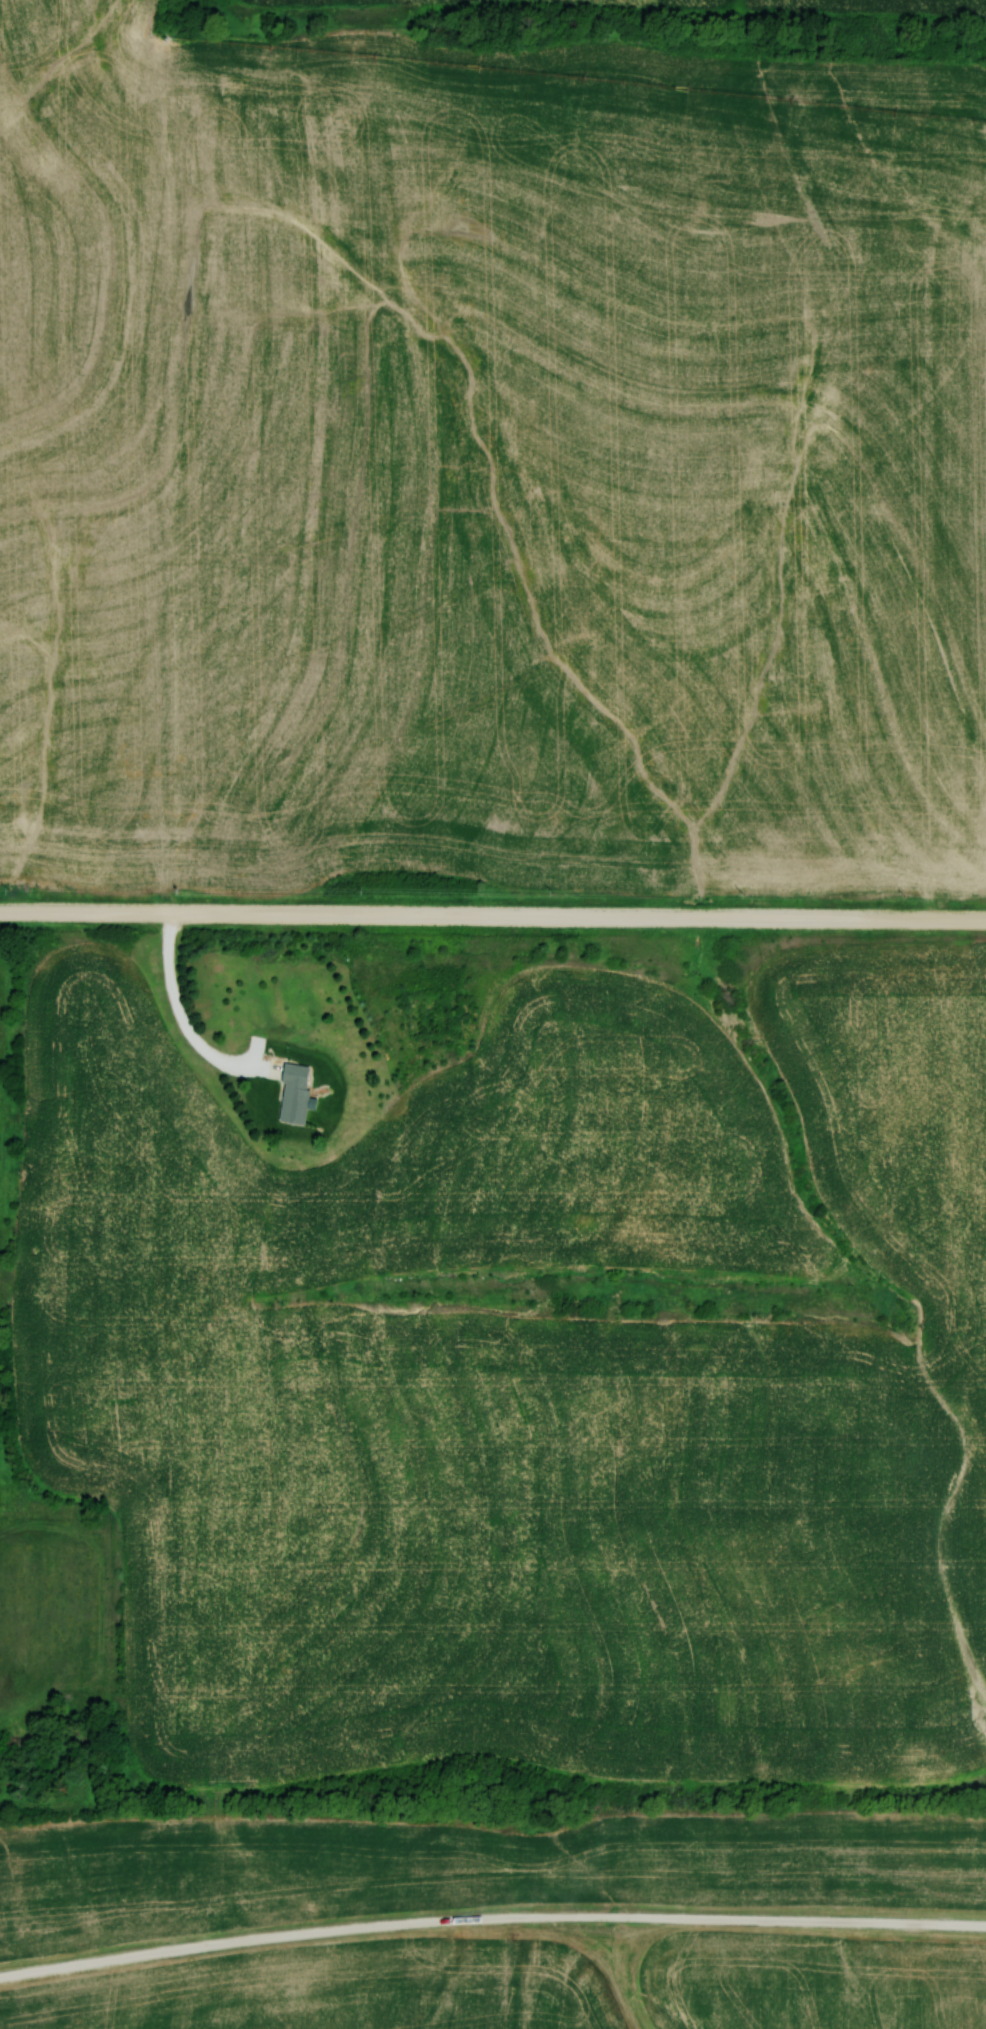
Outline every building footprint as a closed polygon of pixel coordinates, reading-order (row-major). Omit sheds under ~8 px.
[(275,1120),(301,1123),(308,1065),(282,1062),(275,1120)]
